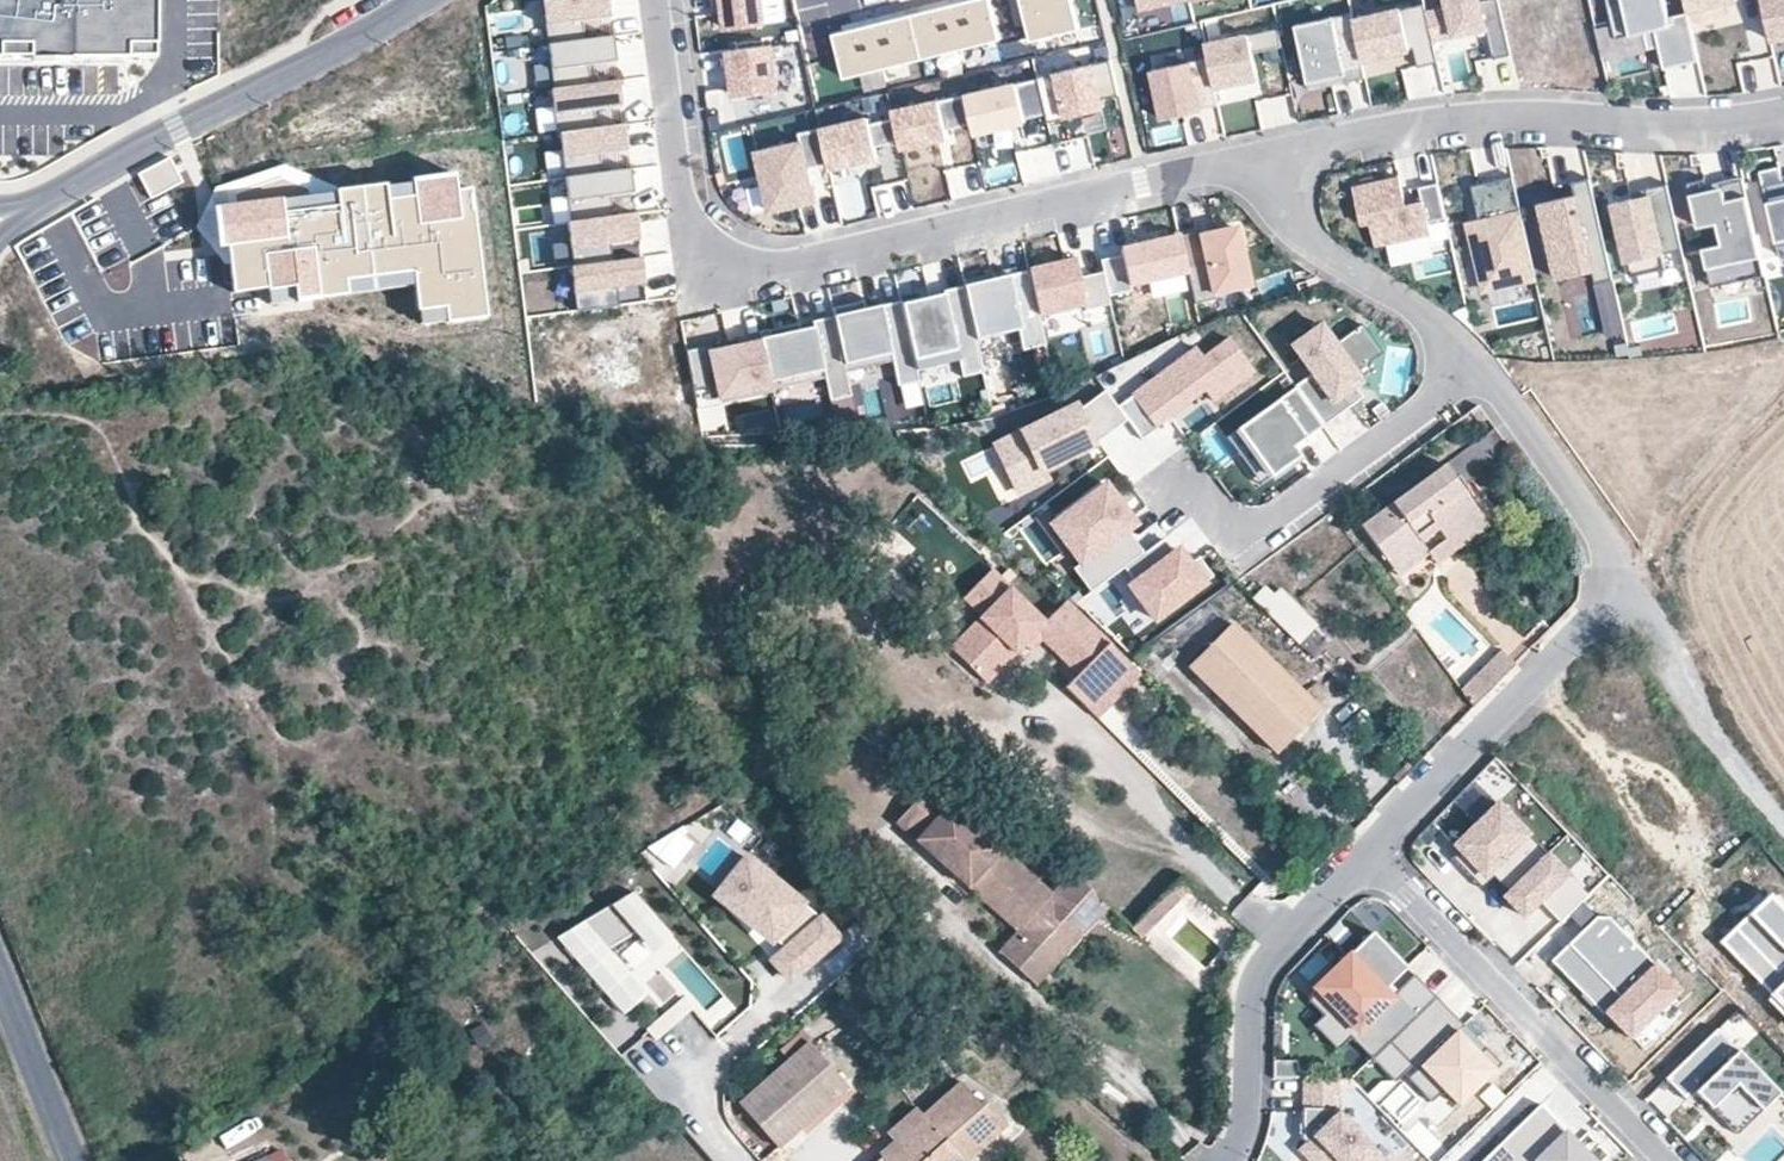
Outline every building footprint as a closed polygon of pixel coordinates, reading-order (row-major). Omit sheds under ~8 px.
[(2,57),(2,44),(31,44),(31,57),(32,63),(32,61),(72,61),(73,63),(73,56),(129,56),(129,35),(158,35),(158,0),(0,0),(0,57),(2,57)] [(586,42),(584,23),(612,19),(610,6),(610,0),(559,0),(543,2),(549,46),(586,42)] [(773,28),(770,0),(725,0),(725,3),(729,33),(773,28)] [(844,78),(1000,40),(990,0),(971,0),(833,34),(844,78)] [(1032,42),(1081,30),(1074,0),(1022,0),(1032,42)] [(1427,13),(1433,41),(1462,35),(1487,29),(1494,59),(1511,55),(1499,0),(1483,0),(1481,0),(1446,0),(1448,8),(1427,13)] [(1657,42),(1664,74),(1683,69),(1700,65),(1688,17),(1670,22),(1664,0),(1606,0),(1617,44),(1644,38),(1655,35),(1657,42)] [(1688,11),(1726,2),(1735,0),(1685,0),(1688,11)] [(1771,43),(1783,40),(1783,0),(1760,0),(1771,43)] [(1354,20),(1362,60),(1396,53),(1415,49),(1418,68),(1438,64),(1433,41),(1427,13),(1425,3),(1354,20)] [(1352,13),(1296,24),(1308,82),(1347,74),(1348,81),(1366,78),(1362,60),(1354,20),(1352,13)] [(1278,28),(1205,43),(1208,58),(1215,87),(1258,78),(1254,53),(1283,47),(1278,28)] [(129,56),(158,57),(158,35),(129,35),(129,56)] [(1655,35),(1644,38),(1646,45),(1657,42),(1655,35)] [(555,91),(592,86),(589,67),(618,64),(616,50),(614,38),(586,42),(549,46),(555,91)] [(2,44),(2,57),(31,57),(31,44),(2,44)] [(780,44),(730,51),(734,82),(737,99),(787,92),(780,44)] [(1208,58),(1153,70),(1163,120),(1200,112),(1199,109),(1219,105),(1215,87),(1208,58)] [(1038,77),(1038,80),(1047,115),(1048,123),(1083,115),(1102,111),(1100,100),(1119,96),(1111,60),(1038,77)] [(1347,74),(1308,82),(1310,89),(1331,85),(1348,81),(1347,74)] [(1038,80),(965,96),(972,125),(974,135),(1007,127),(1025,123),(1025,120),(1047,115),(1038,80)] [(561,135),(597,130),(595,112),(623,108),(622,94),(620,82),(592,86),(555,91),(561,135)] [(1262,132),(1296,123),(1288,94),(1254,104),(1262,132)] [(965,95),(892,110),(894,118),(900,142),(901,149),(926,143),(947,138),(946,131),(972,125),(965,96),(965,95)] [(867,118),(821,129),(828,163),(830,169),(858,163),(878,159),(875,147),(900,142),(894,118),(868,124),(867,118)] [(567,179),(603,175),(601,156),(629,152),(628,140),(626,127),(597,130),(561,135),(567,179)] [(760,165),(770,211),(816,201),(809,168),(828,163),(821,129),(820,127),(799,132),(801,141),(757,151),(760,165)] [(169,158),(139,175),(152,198),(182,182),(169,158)] [(1783,181),(1782,176),(1780,169),(1772,170),(1760,173),(1779,255),(1783,254),(1783,181)] [(603,175),(567,179),(573,224),(609,219),(607,200),(635,197),(633,182),(632,171),(603,175)] [(453,174),(453,177),(414,182),(413,179),(412,179),(412,182),(414,196),(388,200),(386,185),(386,184),(336,191),(336,192),(338,206),(312,209),(310,195),(309,189),(282,177),(233,194),(235,205),(214,207),(214,209),(217,208),(222,246),(219,246),(219,247),(228,246),(234,293),(270,288),(271,303),(298,300),(298,302),(299,302),(299,300),(320,297),(320,299),(321,299),(321,297),(350,294),(348,280),(414,272),(416,286),(419,311),(420,311),(446,307),(448,322),(448,323),(488,318),(470,189),(456,191),(454,174),(453,174)] [(1512,175),(1471,185),(1480,221),(1469,224),(1478,264),(1481,263),(1487,286),(1516,280),(1516,285),(1537,280),(1512,175)] [(1376,184),(1353,190),(1361,223),(1370,220),(1375,245),(1431,232),(1427,221),(1446,218),(1438,184),(1420,188),(1423,202),(1407,206),(1400,179),(1376,184)] [(1613,279),(1590,180),(1579,183),(1573,184),(1574,191),(1580,217),(1566,220),(1563,207),(1542,212),(1557,279),(1593,271),(1595,282),(1613,279)] [(1765,276),(1743,180),(1721,185),(1723,193),(1709,196),(1707,188),(1706,180),(1699,182),(1688,184),(1698,229),(1719,224),(1724,245),(1703,250),(1709,278),(1742,271),(1744,281),(1765,276)] [(412,182),(386,185),(388,200),(414,196),(412,182)] [(1664,255),(1683,251),(1668,184),(1654,187),(1646,188),(1647,194),(1634,197),(1613,202),(1630,276),(1667,267),(1664,255)] [(1709,196),(1723,193),(1721,185),(1707,188),(1709,196)] [(1632,192),(1634,197),(1647,194),(1646,188),(1632,192)] [(1539,199),(1542,212),(1563,207),(1566,220),(1580,217),(1574,191),(1539,199)] [(336,192),(310,195),(312,209),(338,206),(336,192)] [(573,224),(570,224),(575,269),(615,264),(612,243),(641,240),(639,227),(638,215),(609,219),(573,224)] [(1199,232),(1179,236),(1180,243),(1191,289),(1194,304),(1214,300),(1213,295),(1250,287),(1237,228),(1200,236),(1199,232)] [(1142,251),(1102,260),(1105,274),(1113,307),(1191,289),(1180,243),(1142,251)] [(575,269),(572,269),(578,313),(621,308),(618,288),(647,284),(645,270),(644,260),(615,264),(575,269)] [(1113,307),(1105,274),(1083,279),(1079,262),(1063,266),(1031,273),(1041,317),(1088,306),(1089,313),(1113,307)] [(1742,271),(1709,278),(1712,288),(1744,281),(1742,271)] [(350,294),(416,286),(414,272),(348,280),(350,294)] [(1027,351),(1047,346),(1041,317),(1031,273),(1011,278),(996,281),(995,276),(966,283),(967,289),(978,340),(1022,330),(1027,351)] [(1617,282),(1596,283),(1600,337),(1620,336),(1617,282)] [(978,340),(967,289),(955,291),(947,293),(947,296),(949,302),(906,312),(917,359),(960,349),(963,359),(967,378),(986,373),(978,340)] [(949,302),(947,296),(905,306),(906,312),(949,302)] [(836,318),(847,366),(892,356),(894,364),(899,388),(922,383),(919,369),(917,359),(906,312),(905,306),(904,303),(893,305),(883,307),(884,313),(869,317),(868,311),(866,303),(834,310),(836,318)] [(422,325),(448,322),(446,307),(420,311),(422,325)] [(868,311),(869,317),(884,313),(883,307),(876,309),(868,311)] [(764,345),(772,384),(826,372),(827,380),(833,402),(854,398),(849,374),(847,366),(836,318),(815,323),(816,329),(818,334),(804,337),(803,332),(802,325),(761,334),(764,345)] [(1296,389),(1296,390),(1324,429),(1350,410),(1365,400),(1356,388),(1350,380),(1357,375),(1384,355),(1363,326),(1335,345),(1322,326),(1292,348),(1313,377),(1296,389)] [(803,332),(804,337),(818,334),(816,329),(810,331),(803,332)] [(1231,341),(1205,361),(1197,350),(1118,409),(1129,424),(1143,443),(1159,432),(1155,425),(1174,411),(1203,389),(1214,404),(1254,373),(1231,341)] [(734,352),(742,350),(740,342),(732,343),(734,352)] [(732,343),(688,353),(697,392),(720,387),(730,385),(732,396),(773,387),(772,384),(764,345),(751,348),(742,350),(734,352),(732,343)] [(960,349),(917,359),(919,369),(963,359),(960,349)] [(847,366),(849,374),(894,364),(892,356),(847,366)] [(826,372),(772,384),(773,387),(774,391),(827,380),(826,372)] [(1363,383),(1357,375),(1350,380),(1356,388),(1363,383)] [(730,385),(720,387),(724,405),(775,393),(774,391),(773,387),(732,396),(730,385)] [(1296,390),(1228,439),(1242,458),(1252,450),(1273,479),(1285,470),(1295,463),(1289,455),(1296,449),(1324,429),(1296,390)] [(1118,409),(1106,393),(1079,413),(1076,409),(997,447),(1020,494),(1048,481),(1045,473),(1071,460),(1068,453),(1093,441),(1096,449),(1113,436),(1129,424),(1118,409)] [(1068,453),(1071,460),(1096,449),(1093,441),(1068,453)] [(1289,455),(1295,463),(1302,458),(1296,449),(1289,455)] [(1252,450),(1242,458),(1263,486),(1273,479),(1252,450)] [(1445,538),(1480,513),(1444,464),(1361,525),(1391,566),(1421,544),(1439,530),(1445,538)] [(1124,508),(1105,483),(1058,519),(1087,558),(1080,563),(1073,568),(1091,593),(1125,568),(1145,553),(1123,524),(1127,521),(1123,516),(1120,512),(1124,508)] [(1131,518),(1124,508),(1120,512),(1123,516),(1127,521),(1131,518)] [(1436,565),(1489,526),(1480,513),(1445,538),(1427,551),(1428,554),(1436,565)] [(1087,558),(1058,519),(1051,524),(1080,563),(1087,558)] [(1164,539),(1145,553),(1125,568),(1136,582),(1131,586),(1155,619),(1212,576),(1198,557),(1189,564),(1184,557),(1179,550),(1174,553),(1164,539)] [(1428,554),(1427,551),(1421,544),(1391,566),(1398,576),(1428,554)] [(985,568),(955,600),(972,616),(941,648),(979,686),(1010,654),(1015,659),(1036,637),(1075,676),(1062,690),(1090,719),(1136,673),(1061,600),(1040,622),(985,568)] [(1327,633),(1279,587),(1273,594),(1264,585),(1252,598),(1289,635),(1308,653),(1327,633)] [(1320,707),(1232,622),(1188,668),(1276,753),(1320,707)] [(1473,707),(1508,673),(1515,664),(1499,648),(1461,688),(1473,707)] [(1024,974),(1096,895),(1070,870),(1051,891),(930,782),(896,820),(955,873),(962,867),(973,877),(967,884),(1017,929),(998,950),(1024,974)] [(1528,912),(1539,901),(1545,895),(1566,917),(1571,912),(1582,901),(1588,895),(1497,803),(1455,845),(1460,849),(1452,857),(1471,875),(1478,868),(1485,875),(1489,871),(1493,876),(1501,884),(1528,912)] [(684,833),(645,848),(654,871),(693,855),(684,833)] [(840,937),(823,918),(748,857),(733,876),(748,889),(735,904),(750,916),(772,936),(776,932),(791,944),(787,948),(773,960),(791,981),(840,937)] [(967,884),(973,877),(962,867),(955,873),(967,884)] [(1478,868),(1471,875),(1482,887),(1493,876),(1489,871),(1485,875),(1478,868)] [(748,918),(750,916),(735,904),(748,889),(733,876),(719,894),(748,918)] [(558,937),(627,1014),(651,993),(609,948),(640,928),(660,951),(678,936),(638,889),(558,937)] [(1038,986),(1109,906),(1096,895),(1024,974),(1038,986)] [(1545,895),(1539,901),(1560,923),(1566,917),(1545,895)] [(1766,987),(1783,970),(1783,910),(1772,898),(1725,944),(1766,987)] [(1586,927),(1597,917),(1582,901),(1571,912),(1586,927)] [(1586,927),(1550,960),(1587,999),(1603,1015),(1605,1013),(1630,1039),(1680,991),(1609,917),(1597,917),(1586,927)] [(787,948),(791,944),(776,932),(772,936),(787,948)] [(1393,1040),(1436,997),(1414,974),(1391,997),(1384,990),(1407,967),(1389,949),(1373,932),(1315,988),(1309,1001),(1323,1015),(1315,1024),(1341,1050),(1354,1037),(1374,1057),(1393,1040)] [(1766,987),(1774,995),(1783,986),(1783,970),(1766,987)] [(1774,995),(1783,1005),(1783,986),(1774,995)] [(1436,997),(1393,1040),(1419,1067),(1408,1078),(1432,1103),(1444,1090),(1459,1106),(1502,1064),(1486,1047),(1480,1052),(1465,1036),(1458,1030),(1464,1025),(1436,997)] [(1780,1093),(1716,1028),(1665,1078),(1688,1101),(1696,1093),(1720,1118),(1737,1135),(1780,1093)] [(779,1148),(848,1087),(808,1041),(738,1102),(779,1148)] [(1369,1091),(1386,1074),(1372,1060),(1355,1076),(1369,1091)] [(1299,1147),(1312,1160),(1388,1160),(1340,1110),(1340,1079),(1302,1078),(1301,1110),(1301,1137),(1305,1142),(1299,1147)] [(993,1135),(1007,1124),(986,1100),(981,1105),(960,1081),(922,1115),(929,1122),(884,1160),(966,1160),(965,1160),(961,1156),(989,1131),(993,1135)] [(1482,1160),(1595,1160),(1575,1140),(1566,1131),(1568,1130),(1541,1103),(1482,1160)] [(965,1160),(993,1135),(989,1131),(961,1156),(965,1160)] [(267,1150),(241,1160),(272,1160),(267,1150)]
